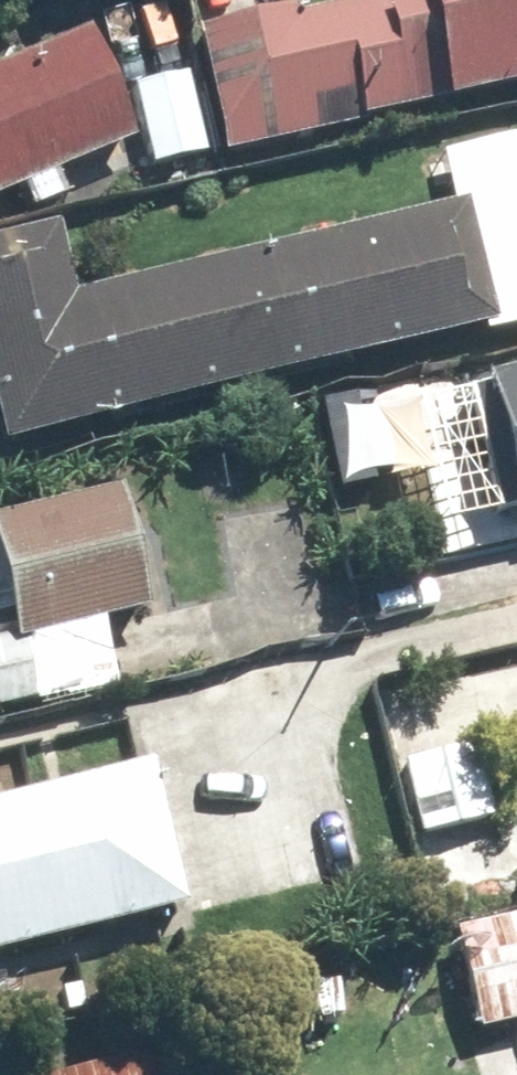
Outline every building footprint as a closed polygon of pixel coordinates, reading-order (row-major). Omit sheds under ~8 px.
[(419,4),(375,14),(372,3),(294,22),(292,13),(194,36),(221,154),(516,86),(516,0),(418,0),(419,4)] [(87,29),(0,63),(0,197),(13,192),(22,214),(55,201),(43,171),(130,137),(87,29)] [(181,73),(125,86),(145,171),(201,157),(181,73)] [(436,155),(450,210),(64,302),(48,232),(0,243),(0,446),(516,323),(516,179),(507,138),(436,155)] [(446,530),(516,512),(516,369),(412,394),(446,530)] [(325,451),(413,430),(403,389),(315,411),(325,451)] [(9,644),(0,646),(0,713),(39,705),(26,641),(144,616),(119,493),(0,517),(0,599),(9,644)] [(473,748),(401,765),(417,837),(490,821),(473,748)] [(182,910),(147,765),(0,801),(0,955),(182,910)] [(449,940),(472,1033),(516,1022),(516,923),(449,940)] [(163,1056),(79,1074),(167,1074),(163,1056)]
